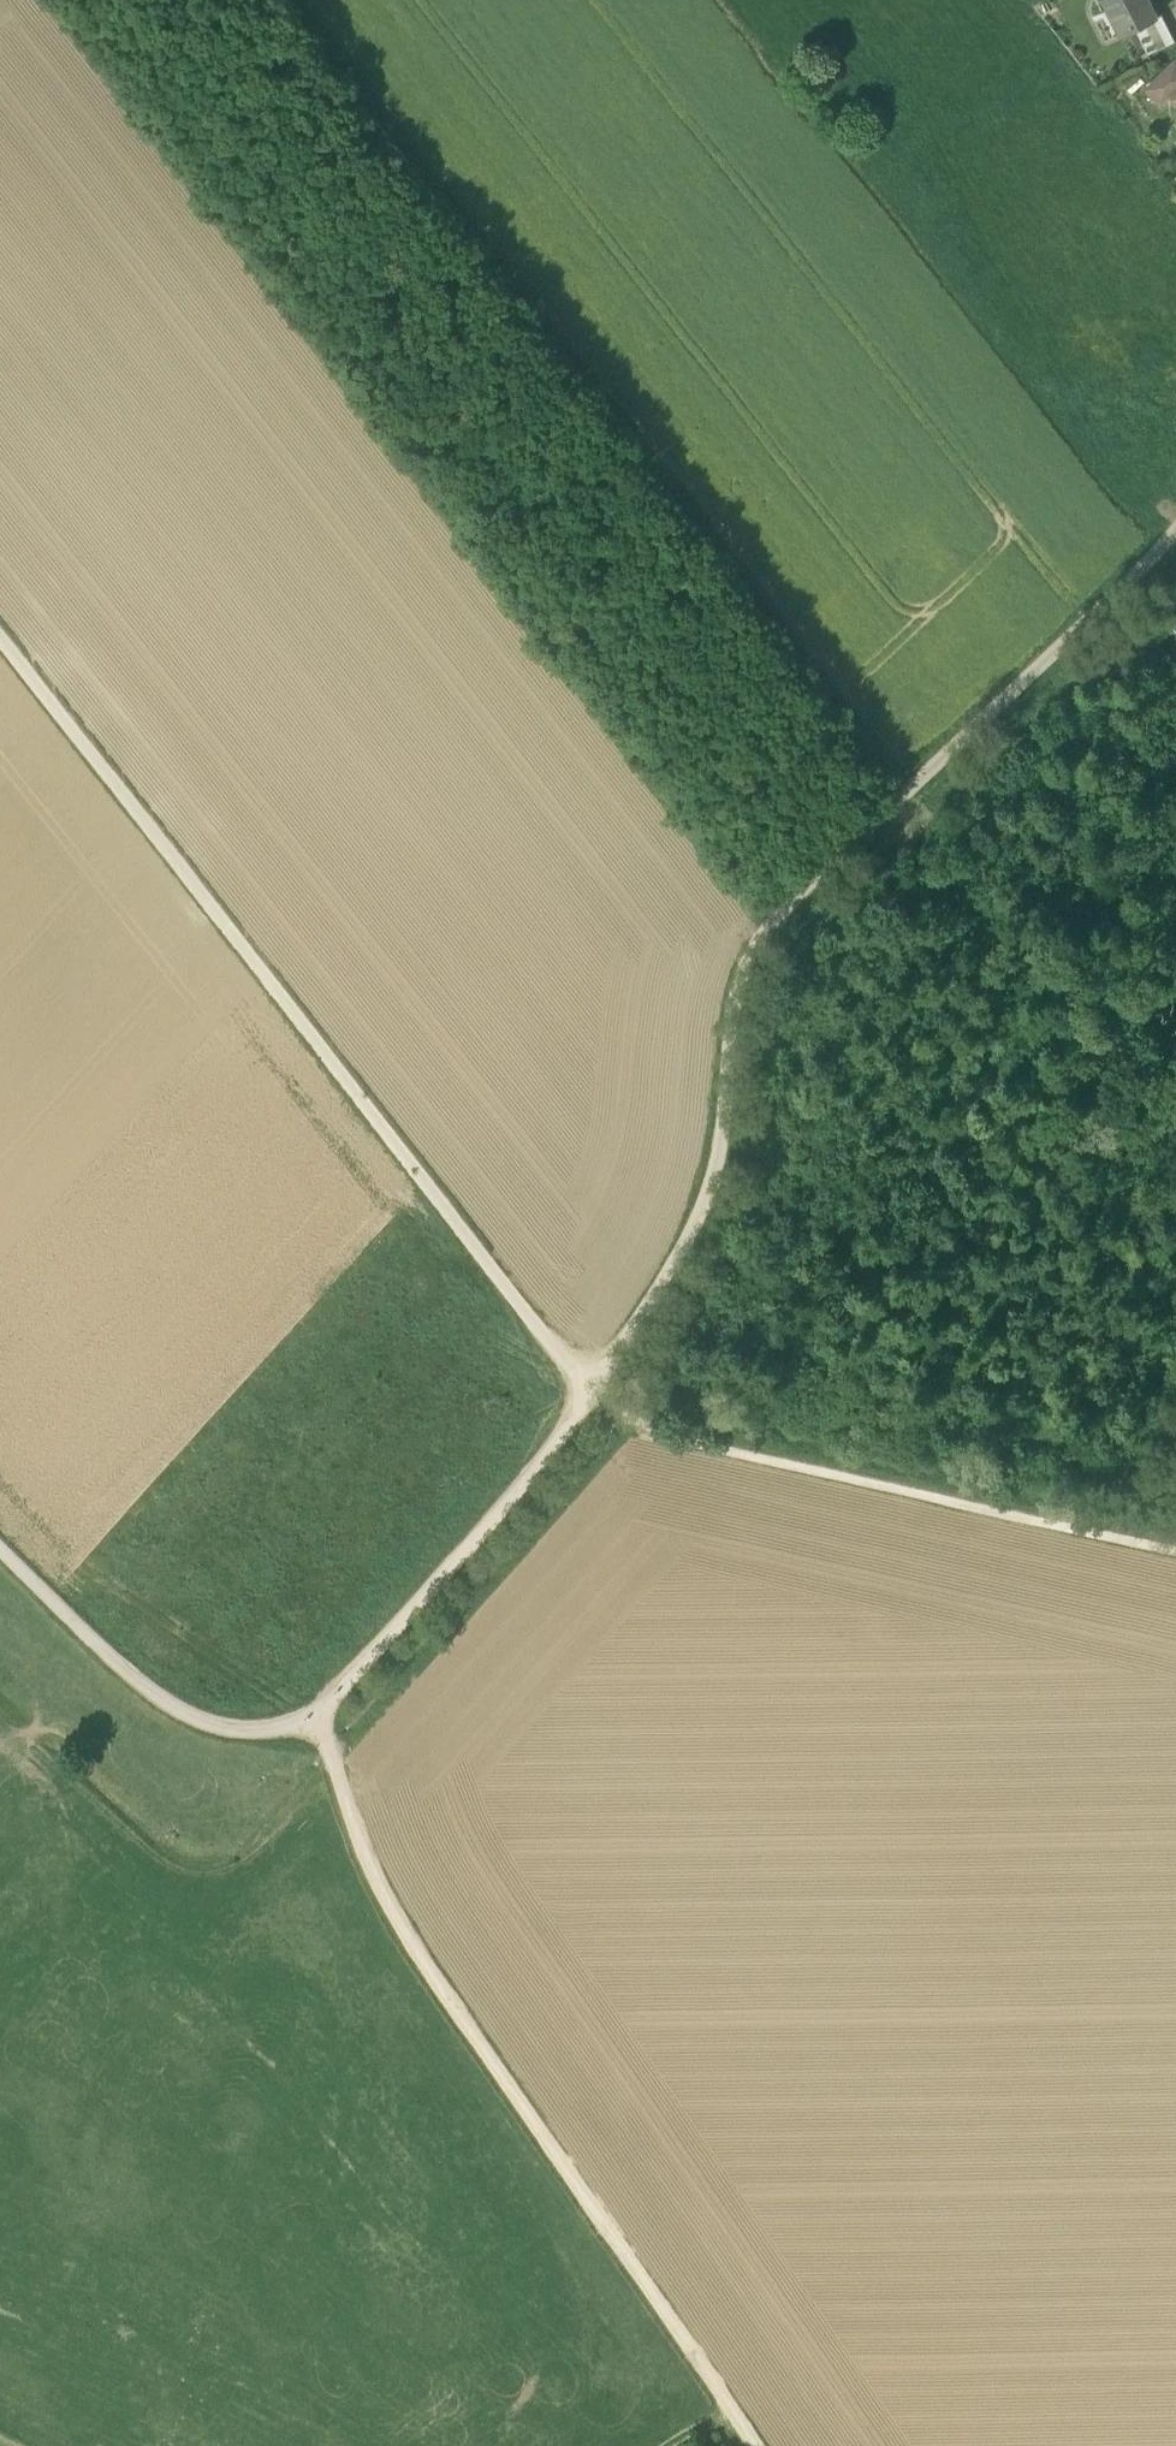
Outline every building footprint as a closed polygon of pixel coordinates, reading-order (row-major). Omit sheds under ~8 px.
[(1106,11),(1112,8),(1123,32),(1132,28),(1155,17),(1147,0),(1100,0),(1106,11)] [(1155,17),(1132,28),(1145,55),(1172,41),(1159,15),(1155,17)] [(1147,89),(1160,103),(1175,88),(1175,62),(1147,89)]
